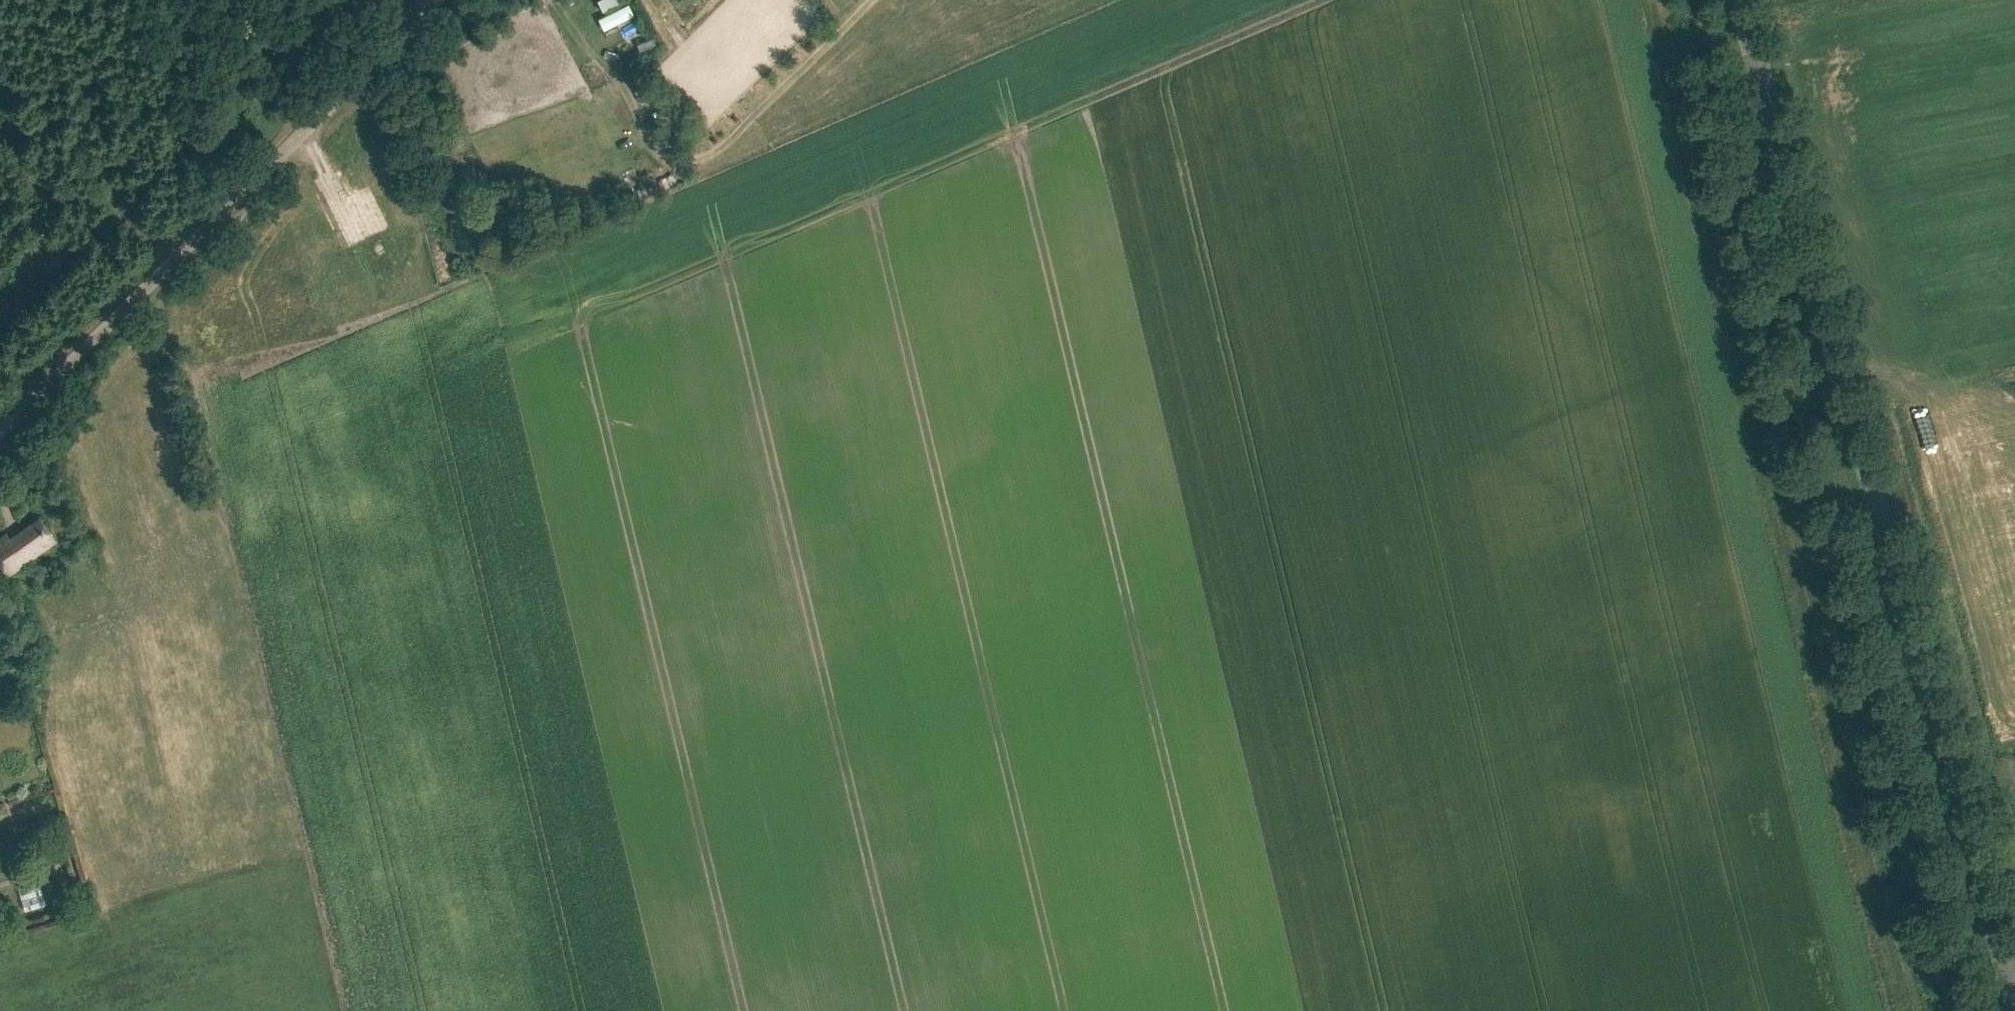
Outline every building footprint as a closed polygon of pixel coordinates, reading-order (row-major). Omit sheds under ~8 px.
[(613,3),(617,11),(629,6),(626,0),(604,0),(607,6),(613,3)] [(7,534),(0,539),(0,561),(9,574),(57,541),(41,519),(11,540),(7,534)] [(43,883),(19,890),(24,911),(49,904),(43,883)]
